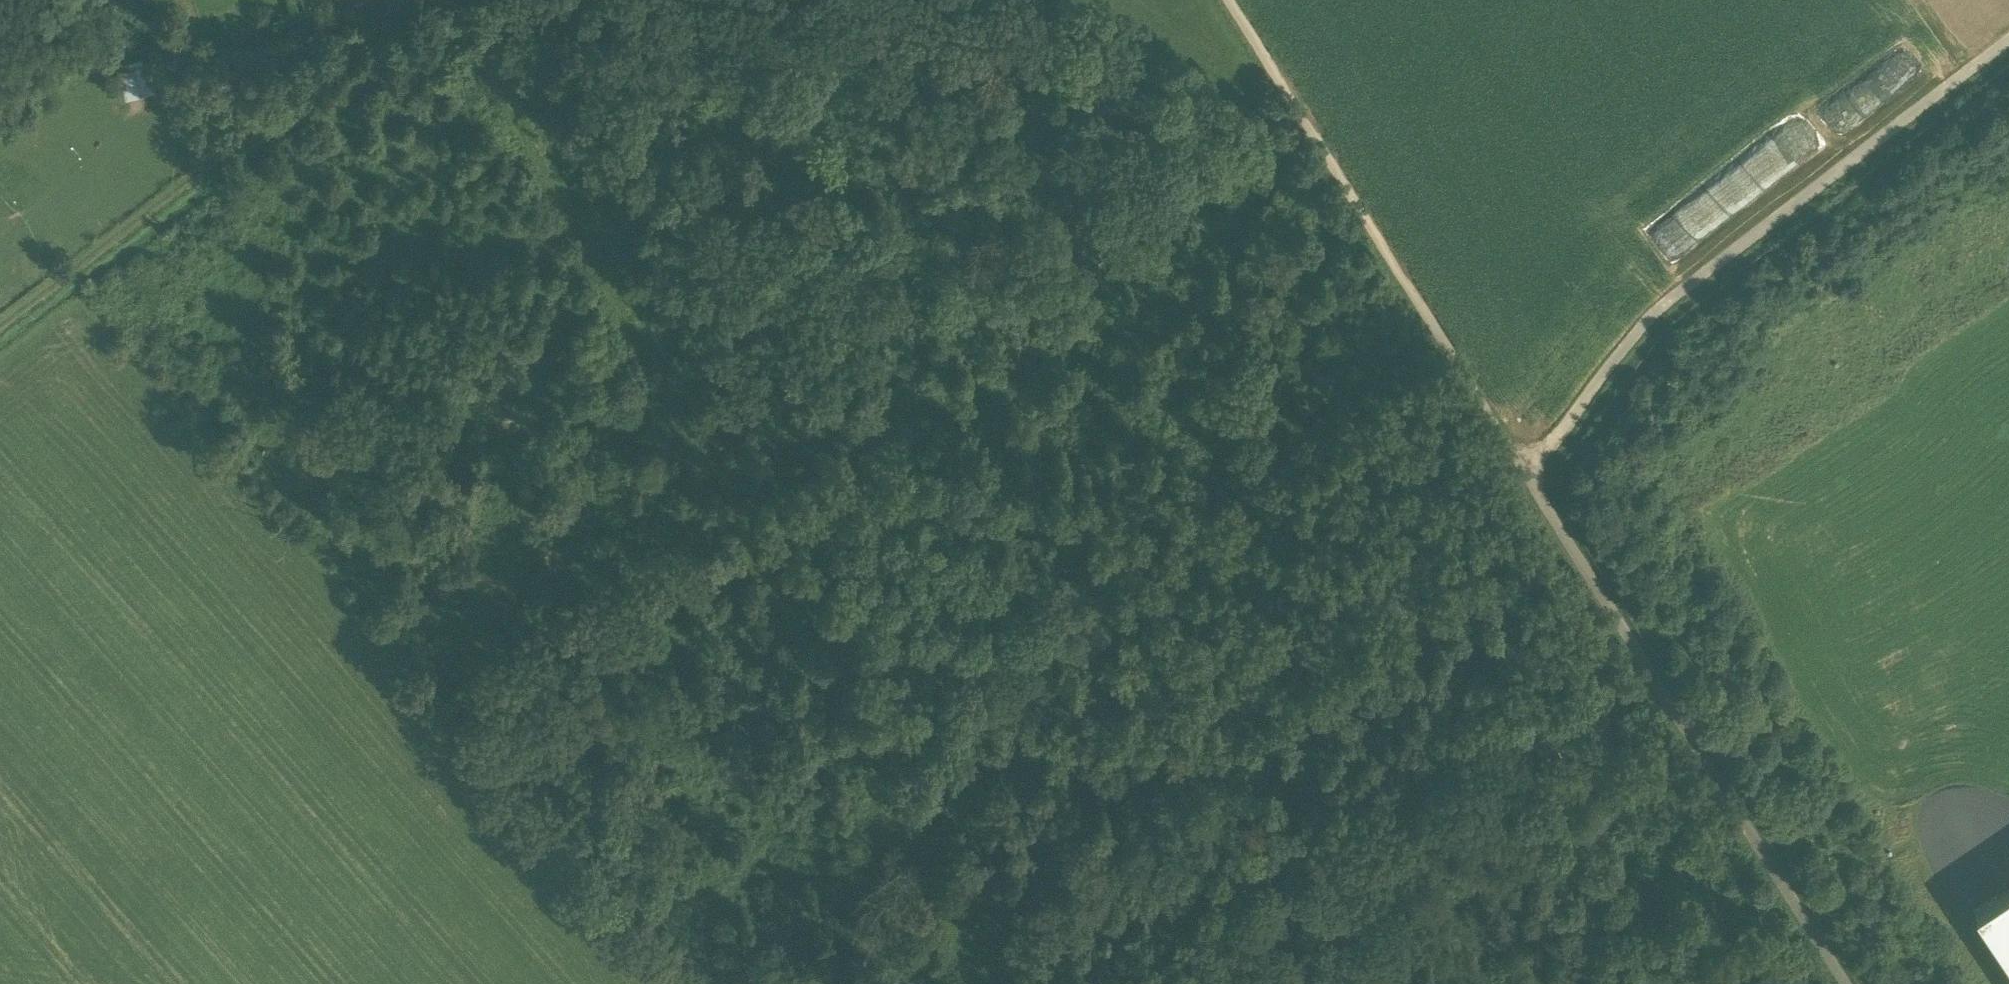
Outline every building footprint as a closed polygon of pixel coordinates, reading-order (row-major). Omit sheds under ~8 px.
[(118,73),(125,100),(158,91),(151,64),(118,73)] [(1975,907),(2008,959),(2008,884),(1975,907)]
